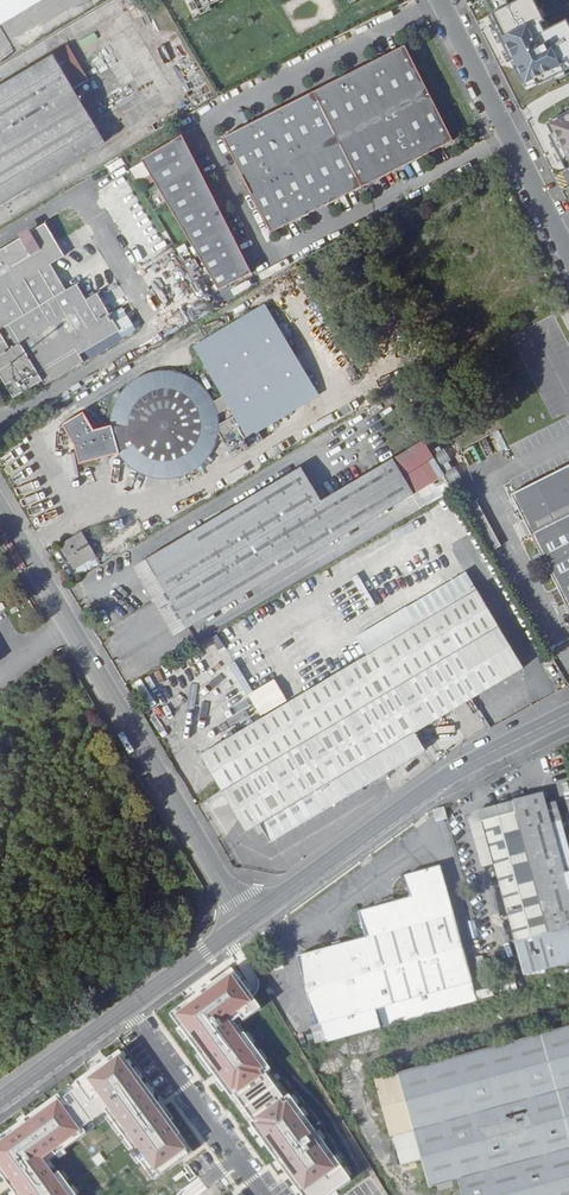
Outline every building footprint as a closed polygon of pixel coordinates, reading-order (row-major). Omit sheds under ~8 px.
[(44,0),(0,0),(0,26),(44,0)] [(202,12),(226,0),(196,0),(202,12)] [(491,13),(526,87),(568,67),(568,26),(566,21),(544,32),(538,21),(543,19),(535,0),(519,0),(491,13)] [(106,142),(74,90),(89,81),(69,46),(53,55),(54,55),(0,87),(0,206),(106,142)] [(223,139),(271,234),(454,142),(406,46),(223,139)] [(95,90),(89,81),(74,90),(80,99),(95,90)] [(547,123),(568,167),(568,112),(547,123)] [(219,290),(251,271),(174,141),(142,160),(219,290)] [(137,181),(150,173),(142,160),(129,168),(137,181)] [(0,251),(0,371),(15,396),(42,381),(45,386),(84,363),(85,364),(125,340),(121,333),(111,315),(98,294),(87,300),(78,285),(67,291),(62,282),(57,274),(52,265),(65,257),(46,224),(31,232),(28,228),(18,234),(21,239),(0,251)] [(61,271),(57,274),(62,282),(66,279),(61,271)] [(163,305),(171,317),(202,297),(195,285),(163,305)] [(234,459),(264,441),(260,433),(305,405),(320,396),(265,304),(193,347),(223,397),(215,401),(214,399),(211,396),(209,392),(206,389),(203,386),(201,384),(198,382),(196,380),(193,378),(190,377),(187,376),(184,375),(182,374),(179,373),(176,373),(172,372),(170,372),(167,372),(164,372),(161,372),(159,372),(155,373),(151,374),(148,375),(146,375),(144,376),(141,377),(139,378),(137,380),(134,381),(132,383),(129,385),(127,388),(125,389),(124,391),(122,394),(120,396),(119,398),(117,401),(116,403),(115,406),(114,409),(113,411),(113,414),(112,417),(112,419),(111,422),(111,424),(111,426),(95,430),(84,413),(63,425),(75,446),(80,464),(89,462),(107,457),(119,454),(120,456),(121,458),(123,460),(125,463),(127,465),(130,468),(132,470),(135,472),(139,474),(143,475),(146,477),(147,477),(150,478),(155,479),(159,480),(163,481),(167,481),(170,480),(174,480),(179,479),(183,478),(186,477),(189,475),(193,473),(196,471),(199,469),(202,467),(204,465),(206,462),(208,461),(209,459),(211,456),(213,454),(215,451),(215,449),(216,446),(217,444),(218,442),(219,439),(220,436),(234,459)] [(121,309),(111,315),(121,333),(131,327),(121,309)] [(184,312),(172,319),(179,331),(191,324),(184,312)] [(402,388),(395,391),(399,397),(405,393),(402,388)] [(5,439),(0,442),(0,446),(5,454),(14,448),(10,441),(7,437),(5,439)] [(302,467),(147,560),(188,628),(439,479),(421,450),(397,465),(393,459),(322,501),(302,467)] [(512,495),(525,521),(532,534),(559,588),(567,605),(568,609),(568,466),(512,495)] [(451,473),(446,476),(454,490),(459,486),(451,473)] [(532,534),(525,521),(518,525),(525,537),(532,534)] [(83,533),(61,547),(75,569),(96,556),(83,533)] [(502,555),(497,558),(512,586),(518,583),(502,555)] [(188,628),(147,560),(132,569),(174,637),(188,628)] [(221,788),(499,625),(467,571),(357,638),(367,656),(202,755),(221,788)] [(567,605),(559,588),(552,592),(560,608),(567,605)] [(524,668),(499,626),(499,625),(221,788),(248,833),(262,824),(272,842),(426,750),(423,745),(428,742),(421,730),(524,668)] [(341,631),(301,656),(311,672),(351,646),(341,631)] [(274,679),(247,694),(260,716),(287,701),(274,679)] [(441,718),(423,729),(428,738),(446,727),(441,718)] [(482,823),(524,976),(568,963),(568,891),(543,794),(513,803),(516,813),(482,823)] [(480,812),(482,823),(516,813),(513,803),(480,812)] [(445,809),(434,812),(437,823),(448,820),(445,809)] [(321,1026),(326,1043),(478,1002),(442,869),(406,878),(412,900),(360,914),(367,940),(298,959),(317,1028),(321,1026)] [(254,1005),(234,977),(176,1017),(233,1098),(267,1075),(230,1021),(254,1005)] [(317,1028),(312,1029),(317,1046),(326,1043),(321,1026),(317,1028)] [(499,1047),(497,1041),(484,1045),(485,1051),(375,1081),(399,1169),(422,1163),(430,1190),(458,1182),(461,1194),(568,1194),(568,1028),(499,1047)] [(120,1057),(88,1081),(155,1175),(187,1151),(120,1057)] [(336,1169),(284,1100),(252,1125),(304,1193),(336,1169)] [(58,1102),(0,1144),(0,1168),(20,1194),(69,1194),(44,1159),(82,1133),(58,1102)] [(458,1182),(437,1188),(439,1193),(454,1189),(456,1194),(461,1194),(458,1182)]
